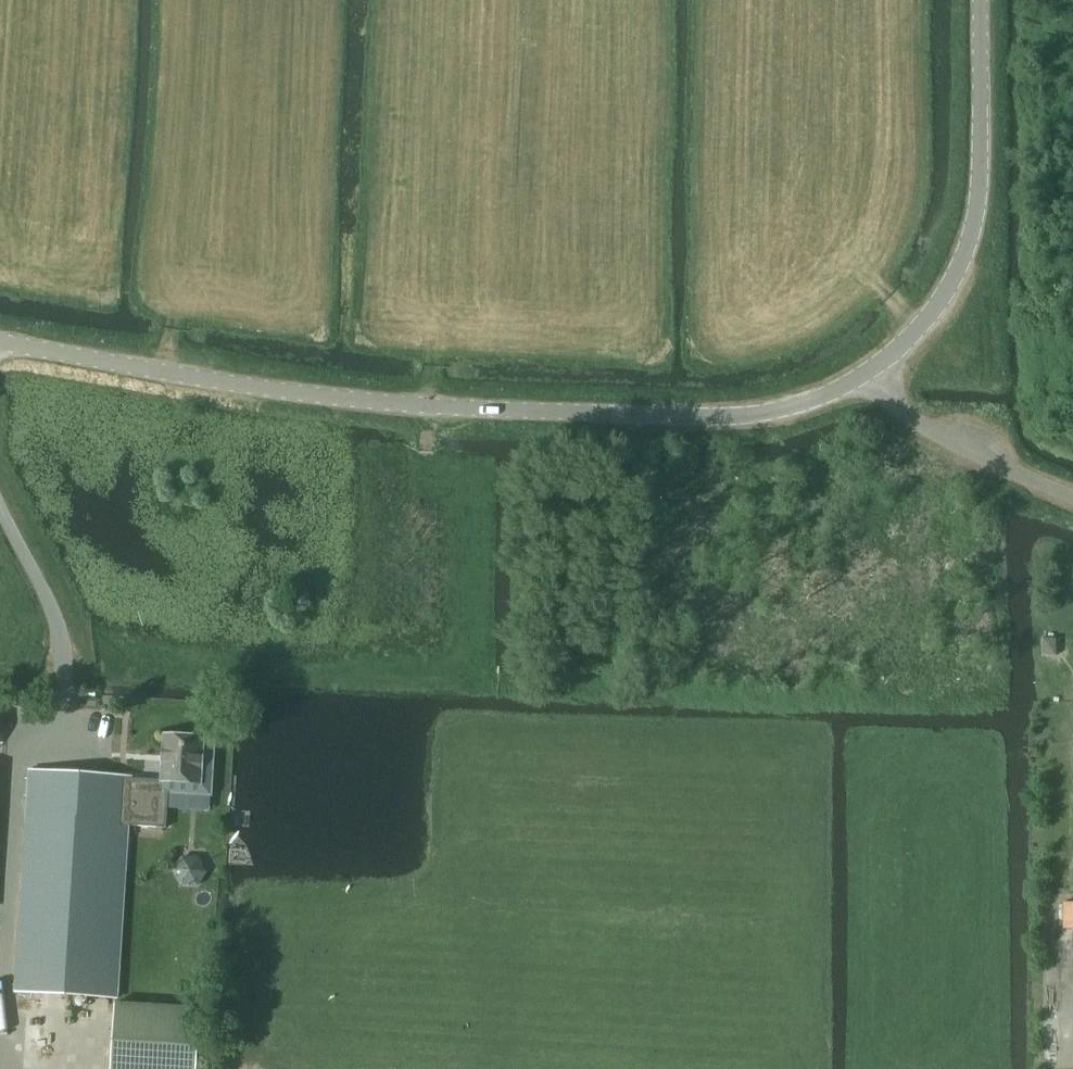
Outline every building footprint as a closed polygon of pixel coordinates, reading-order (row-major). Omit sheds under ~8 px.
[(1056,639),(1042,639),(1041,657),(1057,657),(1056,639)] [(161,780),(131,779),(131,777),(30,771),(15,992),(117,999),(128,826),(166,828),(169,783),(200,784),(203,738),(164,736),(161,780)] [(198,886),(207,871),(198,855),(180,856),(172,871),(180,886),(198,886)] [(111,1068),(197,1068),(201,1009),(115,1003),(111,1068)]
